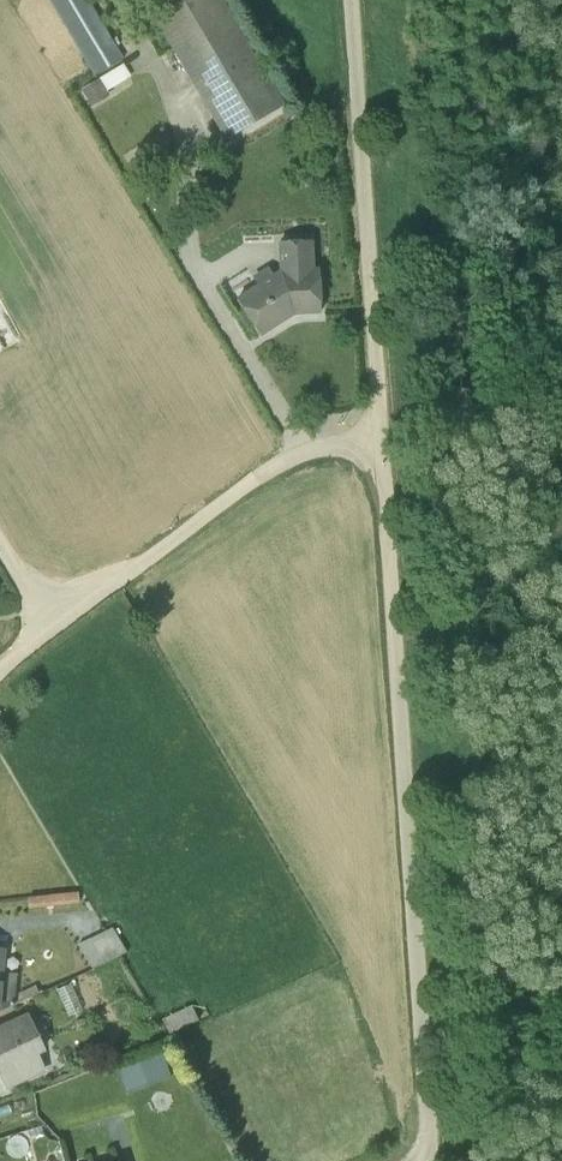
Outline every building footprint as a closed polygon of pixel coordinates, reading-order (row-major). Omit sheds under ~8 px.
[(94,74),(124,57),(90,0),(50,0),(94,74)] [(226,139),(286,104),(224,0),(143,0),(226,139)] [(75,92),(84,107),(90,104),(91,105),(110,94),(107,90),(131,75),(123,63),(75,92)] [(237,299),(260,334),(287,316),(285,311),(288,308),(300,306),(301,312),(321,311),(319,270),(312,270),(311,240),(278,241),(279,270),(272,273),(268,265),(252,276),(258,285),(237,299)] [(78,892),(28,897),(29,908),(80,903),(78,892)] [(112,928),(78,945),(93,968),(127,952),(112,928)] [(0,947),(0,1011),(3,1011),(13,1006),(17,973),(3,973),(6,948),(0,947)] [(69,984),(56,990),(68,1016),(81,1009),(69,984)] [(191,1005),(162,1020),(169,1034),(198,1020),(191,1005)] [(27,1012),(0,1025),(0,1080),(5,1091),(6,1091),(47,1072),(39,1055),(46,1051),(27,1012)] [(117,1072),(124,1091),(169,1074),(162,1055),(117,1072)]
